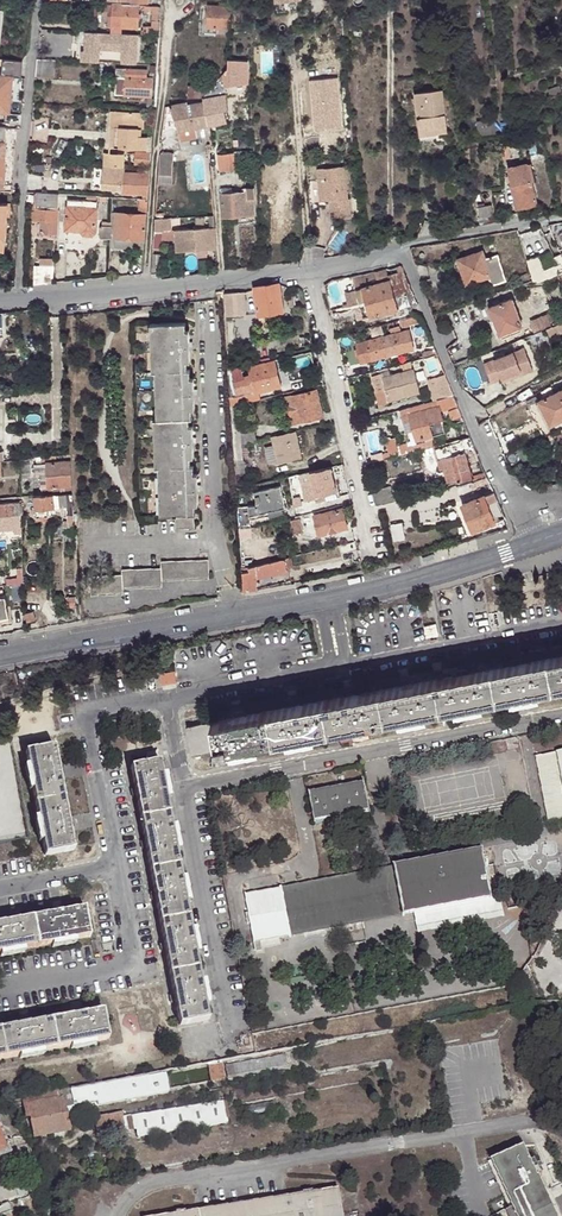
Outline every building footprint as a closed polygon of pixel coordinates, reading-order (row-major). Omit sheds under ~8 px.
[(138,28),(139,6),(139,4),(123,3),(122,5),(112,4),(111,27),(122,27),(138,28)] [(161,21),(162,7),(145,6),(144,14),(147,14),(147,10),(153,11),(152,21),(161,21)] [(207,28),(229,30),(230,8),(208,6),(207,28)] [(160,30),(161,21),(152,21),(152,29),(160,30)] [(97,32),(86,32),(85,46),(83,46),(82,61),(102,63),(103,33),(97,32)] [(22,61),(0,59),(0,112),(9,113),(13,77),(20,78),(22,61)] [(56,60),(38,59),(37,77),(55,78),(56,60)] [(249,62),(241,61),(227,60),(227,70),(223,75),(225,87),(250,84),(249,62)] [(117,70),(116,77),(116,82),(115,95),(152,96),(152,79),(146,78),(146,70),(117,70)] [(24,78),(20,78),(13,77),(9,113),(21,114),(24,78)] [(443,89),(413,93),(419,136),(449,132),(443,89)] [(204,101),(209,123),(232,119),(230,109),(229,109),(227,95),(204,97),(204,101)] [(188,102),(171,104),(174,115),(178,128),(181,139),(197,136),(195,126),(209,123),(204,101),(189,104),(188,102)] [(114,128),(115,111),(111,111),(108,147),(119,148),(120,136),(120,128),(114,128)] [(151,146),(152,137),(141,137),(142,128),(143,128),(143,113),(118,111),(115,111),(114,128),(120,128),(120,136),(119,148),(137,149),(146,149),(151,149),(151,146)] [(109,151),(108,167),(111,167),(123,168),(124,168),(125,152),(109,151)] [(218,153),(220,169),(236,167),(235,151),(218,153)] [(150,164),(151,153),(146,152),(136,152),(135,163),(150,164)] [(176,153),(160,152),(159,175),(174,176),(176,153)] [(527,173),(525,163),(507,167),(516,208),(535,204),(530,180),(527,173)] [(343,165),(318,167),(318,179),(320,200),(330,199),(331,217),(349,215),(347,198),(345,198),(343,165)] [(108,167),(104,167),(103,188),(121,189),(121,193),(141,194),(148,195),(149,179),(149,173),(140,173),(123,172),(123,168),(111,167),(108,167)] [(159,175),(158,181),(174,183),(174,176),(159,175)] [(221,192),(222,216),(255,212),(254,198),(255,198),(254,187),(244,188),(244,190),(221,192)] [(37,209),(33,209),(32,209),(31,220),(41,220),(41,233),(56,233),(59,194),(46,194),(38,193),(37,209)] [(487,196),(475,198),(479,216),(490,214),(487,196)] [(147,200),(141,199),(139,199),(138,215),(115,213),(114,238),(145,239),(146,223),(147,200)] [(97,208),(97,202),(86,201),(68,200),(66,231),(82,231),(82,234),(84,235),(92,235),(94,234),(94,232),(96,232),(98,208),(97,208)] [(111,231),(111,226),(102,226),(100,228),(100,233),(102,234),(111,235),(111,231)] [(196,249),(215,247),(213,226),(208,226),(194,227),(196,249)] [(177,249),(196,249),(194,227),(175,229),(177,249)] [(155,230),(154,248),(164,248),(165,230),(155,230)] [(529,231),(520,233),(524,250),(533,248),(529,231)] [(144,249),(145,239),(114,238),(114,248),(144,249)] [(491,280),(494,287),(508,283),(497,253),(484,257),(482,251),(459,260),(468,287),(480,284),(491,280)] [(527,257),(528,259),(530,266),(533,274),(534,279),(535,283),(561,271),(561,265),(561,264),(557,267),(556,265),(549,269),(548,266),(544,268),(539,253),(527,257)] [(153,254),(152,272),(161,271),(162,254),(153,254)] [(35,265),(34,285),(52,283),(53,260),(40,259),(40,266),(35,265)] [(385,270),(352,277),(355,291),(343,294),(346,304),(341,305),(342,308),(358,304),(361,318),(397,309),(394,296),(412,292),(402,270),(387,276),(387,275),(385,270)] [(524,282),(529,281),(527,274),(520,276),(522,282),(524,282)] [(482,291),(494,287),(491,280),(480,284),(482,291)] [(282,311),(280,284),(254,286),(258,315),(282,311)] [(232,293),(233,314),(245,313),(244,292),(232,293)] [(394,296),(397,309),(408,307),(418,305),(412,292),(394,296)] [(232,293),(224,294),(225,317),(233,316),(233,314),(232,293)] [(491,333),(493,337),(521,326),(511,298),(488,306),(497,331),(491,333)] [(408,307),(420,314),(421,314),(420,311),(418,305),(408,307)] [(420,314),(399,320),(402,330),(425,324),(421,314),(420,314)] [(542,329),(552,325),(548,316),(539,320),(542,329)] [(185,329),(184,320),(154,322),(154,330),(150,330),(151,361),(155,361),(155,370),(160,369),(160,377),(155,377),(157,408),(161,408),(161,417),(157,416),(158,426),(154,425),(155,456),(158,456),(159,465),(163,465),(164,473),(160,473),(161,504),(164,504),(166,513),(173,513),(178,513),(193,513),(196,512),(195,503),(194,477),(194,472),(194,464),(190,464),(190,457),(189,431),(189,425),(188,419),(191,418),(192,408),(191,382),(191,377),(190,369),(186,369),(186,361),(185,335),(185,329)] [(542,329),(539,320),(527,324),(531,333),(542,329)] [(559,333),(556,324),(552,325),(542,329),(544,333),(545,336),(546,338),(559,333)] [(407,331),(382,337),(387,355),(412,350),(407,331)] [(384,355),(379,338),(352,344),(357,363),(384,355)] [(528,370),(519,348),(482,362),(490,381),(500,378),(501,381),(528,370)] [(421,359),(437,355),(434,349),(419,353),(421,359)] [(236,362),(230,364),(238,392),(244,390),(253,387),(250,374),(245,375),(241,361),(236,362)] [(250,374),(253,387),(254,390),(279,385),(273,361),(249,366),(250,374)] [(387,403),(418,394),(412,370),(411,370),(410,363),(401,364),(403,372),(389,376),(387,371),(379,373),(379,374),(370,376),(374,394),(376,393),(379,407),(388,405),(387,403)] [(13,381),(13,372),(0,372),(0,381),(13,381)] [(453,396),(445,376),(432,379),(437,400),(453,396)] [(559,391),(538,400),(542,410),(546,408),(553,422),(561,419),(561,389),(559,391)] [(321,415),(315,390),(285,396),(291,422),(321,415)] [(436,400),(400,410),(402,417),(410,415),(414,431),(416,439),(445,432),(439,411),(458,406),(453,396),(437,400),(436,400)] [(230,404),(234,445),(243,443),(256,440),(254,430),(252,423),(242,424),(240,402),(230,404)] [(410,415),(402,417),(407,432),(414,431),(410,415)] [(302,457),(295,430),(271,436),(273,445),(276,460),(277,463),(302,457)] [(464,437),(460,438),(461,441),(435,448),(438,459),(442,457),(449,484),(474,477),(468,451),(477,449),(471,436),(464,437)] [(243,443),(234,445),(235,459),(244,459),(243,443)] [(399,447),(401,455),(410,452),(408,444),(399,447)] [(276,460),(273,445),(264,447),(268,462),(276,460)] [(56,461),(55,454),(36,455),(36,460),(40,460),(40,463),(47,462),(56,461)] [(235,459),(236,473),(244,472),(244,459),(235,459)] [(71,484),(70,460),(56,461),(47,462),(48,485),(71,484)] [(47,462),(40,463),(41,486),(48,485),(47,462)] [(332,477),(330,467),(309,471),(311,483),(315,495),(335,491),(332,477)] [(315,495),(311,483),(301,485),(305,500),(315,499),(315,495)] [(41,486),(42,495),(72,491),(71,484),(48,485),(41,486)] [(391,485),(372,490),(376,505),(379,505),(395,501),(391,485)] [(246,507),(247,516),(265,512),(285,507),(279,486),(253,493),(255,505),(246,507)] [(315,495),(315,499),(316,501),(340,495),(338,490),(335,491),(315,495)] [(42,495),(36,494),(36,507),(47,506),(67,505),(73,505),(72,491),(42,495)] [(504,518),(503,514),(493,492),(462,505),(473,530),(504,518)] [(20,501),(0,503),(0,532),(14,532),(14,534),(22,534),(21,513),(20,501)] [(47,506),(36,507),(36,516),(47,515),(47,506)] [(239,528),(248,526),(247,516),(246,507),(238,508),(239,528)] [(285,507),(265,512),(265,516),(286,511),(285,507)] [(341,507),(312,514),(316,534),(345,527),(341,507)] [(194,526),(193,513),(178,513),(178,516),(178,526),(194,526)] [(292,518),(292,532),(305,532),(304,517),(292,518)] [(250,565),(248,526),(239,528),(242,565),(250,565)] [(292,565),(290,556),(255,563),(254,570),(255,570),(256,579),(287,569),(286,567),(292,565)] [(161,560),(162,568),(162,579),(209,577),(209,559),(161,560)] [(254,570),(255,563),(250,565),(242,565),(242,572),(254,570)] [(122,569),(121,574),(122,586),(162,585),(162,579),(162,568),(122,569)] [(256,587),(256,579),(255,570),(254,570),(242,572),(243,589),(256,587)] [(122,586),(121,574),(91,575),(92,593),(122,592),(122,586)] [(12,623),(7,595),(0,596),(0,625),(12,623)] [(428,635),(438,633),(436,624),(426,625),(428,635)] [(547,656),(553,685),(561,683),(561,653),(547,656)] [(547,656),(491,666),(497,695),(553,685),(547,656)] [(491,666),(435,677),(440,706),(497,695),(491,666)] [(435,677),(379,688),(385,717),(440,706),(435,677)] [(379,688),(323,698),(328,727),(385,717),(379,688)] [(323,698),(266,709),(272,738),(328,727),(323,698)] [(266,709),(210,719),(216,749),(272,738),(266,709)] [(216,749),(210,719),(184,724),(190,753),(216,749)] [(27,750),(37,802),(66,796),(56,745),(27,750)] [(148,749),(150,760),(162,758),(159,747),(148,749)] [(561,814),(561,755),(535,760),(546,817),(561,814)] [(162,758),(150,760),(132,764),(143,816),(172,810),(162,758)] [(311,792),(308,792),(313,823),(316,823),(316,821),(367,812),(367,813),(369,813),(363,782),(361,782),(361,783),(310,793),(311,792)] [(66,796),(37,802),(48,854),(76,849),(66,796)] [(172,810),(143,816),(154,868),(183,862),(172,810)] [(546,817),(547,823),(561,820),(561,814),(546,817)] [(251,925),(254,943),(261,941),(291,936),(363,922),(358,895),(389,889),(386,876),(396,874),(404,915),(415,912),(425,911),(428,926),(464,919),(461,904),(492,898),(483,851),(395,867),(318,882),(319,888),(309,890),(308,884),(281,889),(246,896),(249,914),(246,914),(248,925),(251,925)] [(183,862),(154,868),(164,920),(194,914),(183,862)] [(358,895),(363,922),(404,915),(396,874),(386,876),(389,889),(358,895)] [(425,911),(415,912),(418,933),(504,917),(500,896),(492,898),(461,904),(464,919),(428,926),(425,911)] [(87,906),(36,916),(41,944),(92,935),(87,906)] [(204,966),(194,914),(164,920),(175,972),(204,966)] [(0,923),(0,951),(41,944),(36,916),(0,923)] [(261,941),(254,943),(256,951),(263,950),(261,941)] [(215,1018),(204,966),(175,972),(186,1024),(215,1018)] [(105,1008),(54,1017),(59,1045),(110,1035),(105,1008)] [(54,1017),(2,1026),(8,1054),(59,1045),(54,1017)] [(209,1081),(223,1079),(221,1066),(207,1068),(209,1081)] [(96,1097),(96,1099),(99,1108),(170,1095),(164,1069),(94,1081),(94,1087),(95,1089),(96,1097)] [(94,1081),(63,1087),(64,1096),(66,1105),(74,1104),(74,1103),(96,1099),(96,1097),(95,1089),(94,1087),(94,1081)] [(63,1087),(25,1094),(27,1102),(64,1096),(63,1087)] [(64,1096),(27,1102),(32,1134),(70,1128),(66,1105),(64,1096)] [(226,1098),(135,1113),(137,1125),(139,1133),(229,1119),(226,1098)] [(278,1111),(277,1102),(250,1107),(252,1116),(278,1111)] [(125,1114),(124,1112),(98,1118),(100,1132),(127,1127),(125,1114)] [(135,1113),(125,1114),(127,1127),(137,1125),(135,1113)] [(0,1127),(0,1154),(8,1151),(0,1127)] [(513,1215),(553,1215),(542,1191),(536,1177),(540,1175),(535,1166),(531,1168),(521,1145),(487,1160),(509,1207),(513,1215)] [(336,1189),(312,1193),(311,1188),(301,1190),(301,1194),(184,1213),(183,1208),(173,1210),(174,1215),(165,1215),(340,1215),(336,1189)] [(509,1207),(503,1209),(506,1215),(513,1215),(509,1207)]
